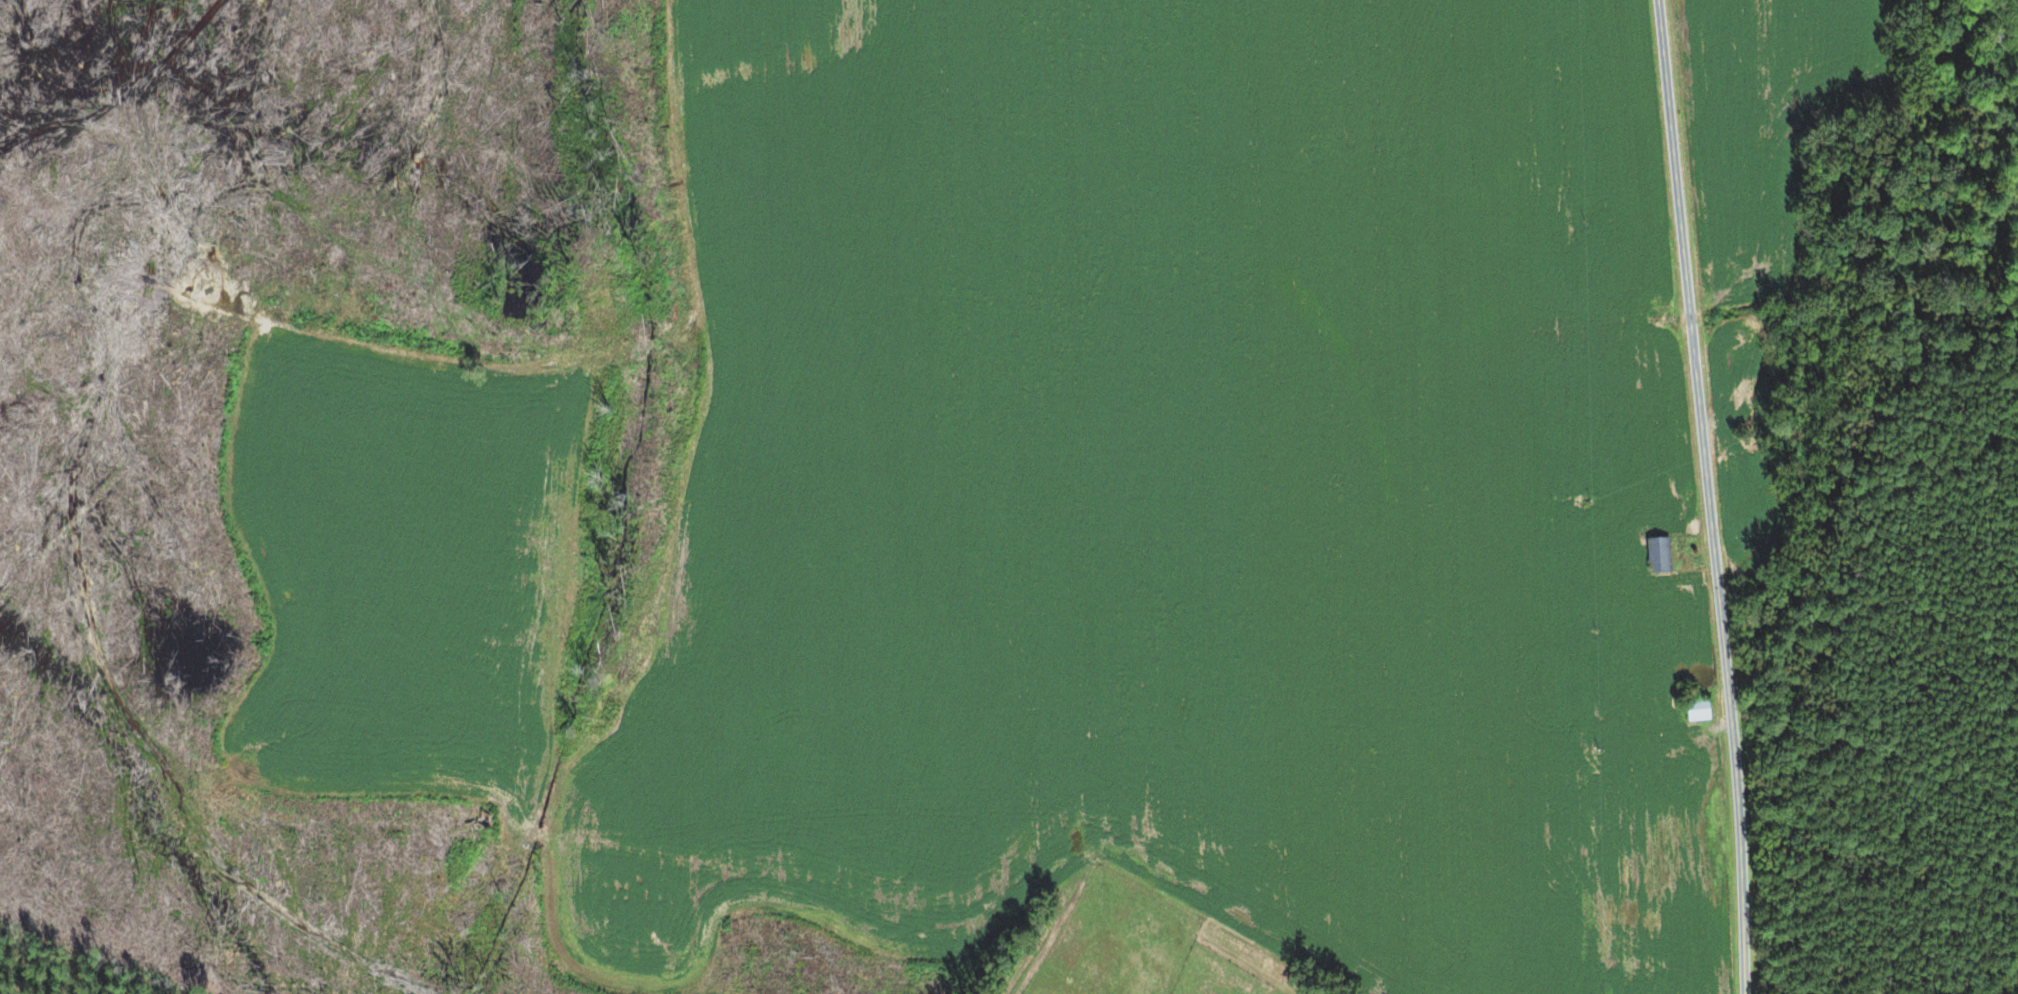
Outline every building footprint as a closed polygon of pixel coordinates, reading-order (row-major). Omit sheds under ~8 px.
[(1667,574),(1667,539),(1644,539),(1644,574),(1667,574)] [(1684,699),(1684,720),(1707,720),(1707,699),(1684,699)]
